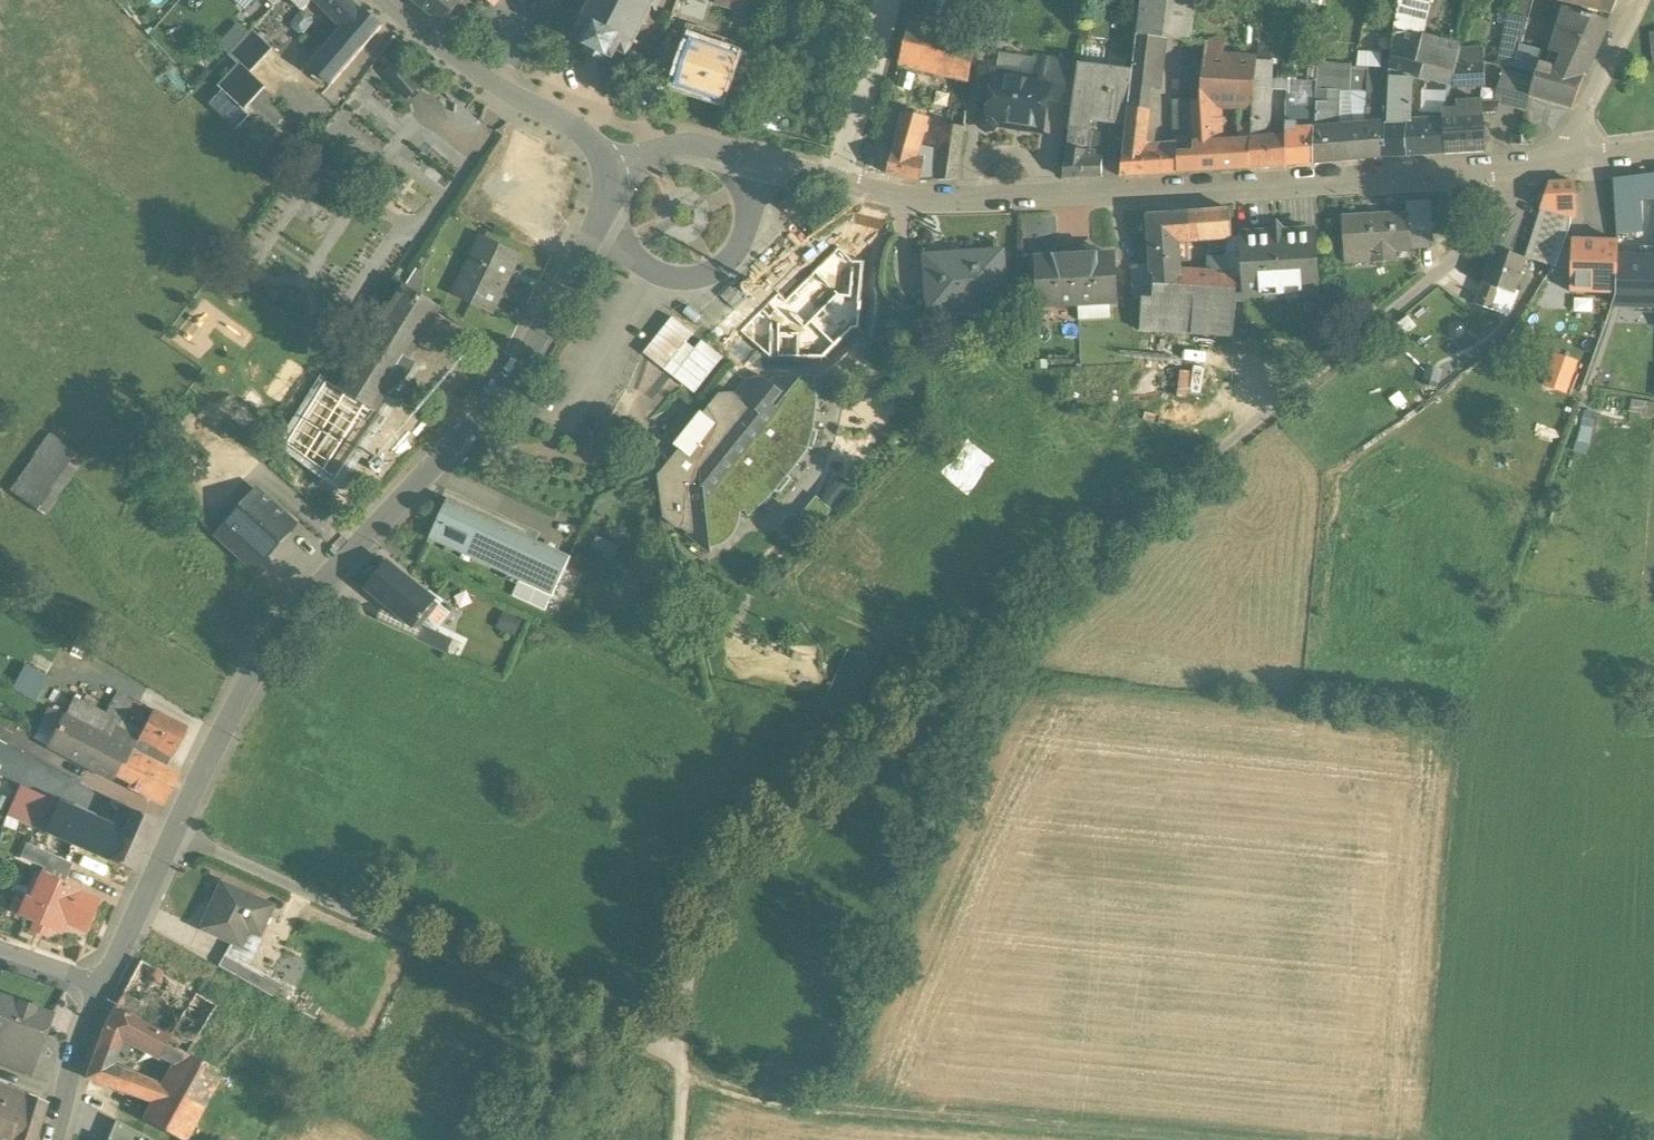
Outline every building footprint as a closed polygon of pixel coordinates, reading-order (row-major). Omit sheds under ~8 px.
[(303,11),(313,0),(292,0),(303,11)] [(348,28),(358,16),(361,11),(349,0),(320,0),(348,28)] [(443,25),(464,0),(411,0),(443,25)] [(584,15),(581,13),(579,16),(583,17),(578,29),(575,30),(576,33),(578,32),(591,38),(588,43),(583,40),(581,44),(586,46),(586,47),(587,48),(581,60),(601,70),(607,58),(608,59),(608,58),(614,60),(618,52),(625,55),(626,58),(628,58),(627,55),(633,43),(637,45),(639,42),(635,41),(643,25),(646,27),(648,24),(644,23),(652,7),(654,8),(655,12),(658,11),(657,7),(660,0),(592,0),(584,15)] [(716,5),(753,16),(758,0),(718,0),(716,5)] [(1191,41),(1194,15),(1196,0),(1141,0),(1137,35),(1162,38),(1183,40),(1191,41)] [(1397,14),(1426,22),(1430,4),(1409,0),(1399,0),(1397,14)] [(1611,14),(1617,0),(1558,0),(1611,14)] [(914,2),(909,23),(899,63),(969,79),(974,39),(955,35),(940,31),(945,10),(914,2)] [(1608,20),(1565,8),(1556,39),(1568,42),(1560,69),(1583,76),(1608,20)] [(348,28),(314,68),(315,70),(328,81),(332,84),(381,26),(362,10),(361,11),(358,16),(348,28)] [(1426,22),(1397,14),(1394,29),(1423,36),(1426,22)] [(1194,15),(1191,41),(1206,42),(1210,17),(1194,15)] [(1526,21),(1509,17),(1499,65),(1506,67),(1513,68),(1519,46),(1526,21)] [(712,34),(688,26),(683,39),(690,41),(691,40),(708,45),(712,35),(712,34)] [(1423,36),(1394,29),(1392,46),(1389,70),(1408,75),(1417,77),(1429,80),(1438,40),(1423,36)] [(273,48),(253,30),(228,56),(238,65),(218,86),(223,91),(244,111),(244,110),(265,87),(250,73),(273,48)] [(730,42),(712,35),(708,45),(726,52),(730,42)] [(1162,38),(1137,35),(1132,70),(1130,89),(1153,92),(1156,88),(1162,38)] [(708,45),(691,40),(690,41),(685,57),(680,56),(677,66),(682,67),(676,85),(724,101),(739,56),(738,56),(726,52),(708,45)] [(1192,116),(1192,102),(1199,102),(1205,58),(1206,42),(1191,41),(1183,40),(1177,92),(1179,102),(1179,112),(1183,116),(1192,116)] [(1459,45),(1438,40),(1429,80),(1434,81),(1449,84),(1450,84),(1455,65),(1458,51),(1459,45)] [(741,46),(730,42),(726,52),(738,56),(741,46)] [(1206,42),(1205,58),(1222,59),(1223,43),(1206,42)] [(1543,52),(1519,46),(1513,68),(1536,72),(1538,63),(1540,63),(1543,52)] [(1484,48),(1458,51),(1455,65),(1484,63),(1484,48)] [(1257,60),(1222,59),(1205,58),(1199,102),(1203,106),(1215,106),(1247,107),(1252,107),(1253,107),(1253,102),(1255,77),(1257,60)] [(1078,65),(1044,60),(1041,81),(1042,81),(1042,82),(1048,83),(1046,99),(1072,103),(1078,65)] [(1257,60),(1255,77),(1273,78),(1274,62),(1257,60)] [(410,70),(398,63),(387,73),(392,86),(407,98),(408,97),(407,96),(418,87),(419,88),(420,87),(410,70)] [(1484,63),(1455,65),(1450,84),(1450,86),(1457,88),(1485,85),(1484,63)] [(1540,63),(1538,63),(1536,72),(1529,96),(1571,109),(1583,76),(1560,69),(1540,63)] [(1132,70),(1078,64),(1072,103),(1068,130),(1090,132),(1092,121),(1126,124),(1130,89),(1132,70)] [(1513,68),(1506,67),(1496,102),(1529,111),(1529,96),(1536,72),(1513,68)] [(1351,93),(1367,93),(1367,69),(1355,68),(1354,74),(1351,93)] [(1372,93),(1385,93),(1386,70),(1367,69),(1367,93),(1372,93)] [(315,70),(294,94),(308,106),(328,81),(315,70)] [(1408,75),(1389,70),(1389,87),(1409,93),(1410,81),(1408,81),(1408,75)] [(1343,92),(1351,93),(1354,74),(1338,73),(1337,84),(1343,85),(1343,92)] [(1041,81),(996,74),(990,113),(983,115),(980,121),(981,128),(987,132),(994,130),(998,124),(1041,130),(1046,99),(1048,83),(1042,82),(1042,81),(1041,81)] [(1289,76),(1287,91),(1302,92),(1302,95),(1307,95),(1307,103),(1301,103),(1301,101),(1296,101),(1296,111),(1286,111),(1286,124),(1298,125),(1298,130),(1314,129),(1315,90),(1318,75),(1289,76)] [(1318,75),(1317,90),(1332,91),(1332,75),(1318,75)] [(1255,77),(1253,102),(1272,103),(1273,78),(1255,77)] [(1449,84),(1434,81),(1431,101),(1444,101),(1449,84)] [(1387,125),(1386,133),(1384,133),(1383,158),(1414,156),(1416,122),(1409,122),(1409,93),(1389,87),(1388,93),(1388,108),(1387,125)] [(1163,153),(1146,154),(1153,92),(1130,89),(1126,124),(1120,176),(1161,174),(1163,153)] [(1314,131),(1336,129),(1337,102),(1332,91),(1317,90),(1315,129),(1314,129),(1314,131)] [(244,111),(223,91),(211,104),(238,129),(250,116),(244,110),(244,111)] [(1302,92),(1287,91),(1287,100),(1296,101),(1301,101),(1302,101),(1302,95),(1302,92)] [(1385,93),(1372,93),(1371,104),(1371,110),(1388,108),(1388,93),(1385,93)] [(1296,111),(1296,101),(1287,100),(1286,111),(1296,111)] [(1431,101),(1425,100),(1424,122),(1416,122),(1414,156),(1445,154),(1443,117),(1442,117),(1444,101),(1431,101)] [(1173,102),(1174,139),(1193,138),(1193,129),(1192,116),(1183,116),(1179,112),(1179,102),(1173,102)] [(1215,106),(1203,106),(1199,102),(1192,102),(1192,116),(1193,129),(1217,127),(1215,106)] [(1272,103),(1253,102),(1253,107),(1252,107),(1251,115),(1251,125),(1249,169),(1285,166),(1285,139),(1270,138),(1272,103)] [(1337,102),(1336,129),(1346,128),(1350,103),(1337,102)] [(1480,102),(1459,103),(1460,116),(1480,114),(1480,102)] [(1371,110),(1371,104),(1350,103),(1346,128),(1370,126),(1371,110)] [(1388,108),(1371,110),(1370,126),(1387,125),(1388,108)] [(950,125),(946,124),(942,148),(936,181),(957,180),(965,128),(965,115),(952,112),(950,125)] [(925,118),(903,113),(886,174),(920,182),(924,162),(914,159),(919,142),(925,118)] [(1460,116),(1443,117),(1445,154),(1482,152),(1480,114),(1460,116)] [(1217,127),(1218,142),(1239,141),(1238,124),(1217,127)] [(1251,125),(1238,124),(1239,141),(1239,150),(1236,154),(1235,170),(1249,169),(1251,125)] [(1314,129),(1298,130),(1298,125),(1286,124),(1285,138),(1285,139),(1285,166),(1313,164),(1314,131),(1314,129)] [(1370,126),(1346,128),(1348,161),(1383,158),(1384,133),(1386,133),(1387,125),(1370,126)] [(1217,127),(1193,129),(1193,138),(1194,153),(1178,153),(1178,173),(1220,171),(1218,142),(1217,127)] [(1336,129),(1314,131),(1313,164),(1348,161),(1346,128),(1336,129)] [(1090,132),(1068,130),(1061,178),(1103,177),(1103,158),(1097,158),(1096,152),(1088,151),(1090,132)] [(1174,139),(1175,153),(1177,153),(1178,153),(1194,153),(1193,138),(1174,139)] [(1218,142),(1220,171),(1235,170),(1236,154),(1239,150),(1239,141),(1218,142)] [(942,148),(919,142),(914,159),(924,162),(920,182),(936,181),(942,148)] [(1163,153),(1161,174),(1178,173),(1178,153),(1177,153),(1175,153),(1163,153)] [(1647,175),(1614,179),(1618,226),(1636,225),(1637,199),(1648,197),(1647,175)] [(1549,184),(1541,210),(1571,218),(1576,218),(1575,183),(1549,184)] [(1406,203),(1407,214),(1408,214),(1409,222),(1410,235),(1432,234),(1430,201),(1406,203)] [(1230,210),(1207,212),(1209,239),(1227,238),(1232,238),(1230,210)] [(1541,210),(1525,258),(1555,268),(1568,231),(1571,218),(1541,210)] [(1207,212),(1149,216),(1150,228),(1148,228),(1148,232),(1150,232),(1153,268),(1153,273),(1178,274),(1177,241),(1192,239),(1209,239),(1207,212)] [(1407,214),(1342,219),(1345,253),(1373,250),(1374,262),(1394,260),(1393,249),(1410,248),(1410,235),(1409,222),(1408,214),(1407,214)] [(1636,225),(1618,226),(1618,231),(1618,242),(1617,255),(1635,256),(1636,225)] [(1271,234),(1242,236),(1245,295),(1263,294),(1263,288),(1300,286),(1301,292),(1317,291),(1314,232),(1285,234),(1281,229),(1276,230),(1271,234)] [(1433,246),(1432,234),(1410,235),(1410,248),(1433,246)] [(1227,259),(1227,238),(1209,239),(1208,257),(1215,258),(1227,259)] [(515,255),(481,239),(470,260),(478,264),(470,280),(479,284),(470,302),(494,314),(510,281),(504,278),(515,255)] [(1616,293),(1617,255),(1618,242),(1571,241),(1570,293),(1616,295),(1616,293)] [(800,273),(726,345),(728,347),(725,352),(731,357),(712,381),(727,393),(720,398),(729,407),(751,382),(812,377),(812,371),(819,370),(860,330),(863,298),(862,298),(864,261),(853,260),(839,246),(806,279),(800,273)] [(1525,258),(1494,248),(1482,283),(1484,284),(1499,289),(1513,294),(1525,258)] [(1345,264),(1374,262),(1373,250),(1345,253),(1345,264)] [(1003,251),(926,256),(929,311),(956,310),(955,298),(1006,295),(1003,251)] [(1099,257),(1092,251),(1075,252),(1078,303),(1115,301),(1113,256),(1099,257)] [(1075,252),(1057,253),(1051,260),(1038,260),(1040,305),(1078,303),(1075,252)] [(1635,259),(1635,256),(1617,255),(1616,293),(1653,293),(1653,259),(1635,259)] [(1227,275),(1227,259),(1215,258),(1215,276),(1227,276),(1227,275)] [(1133,270),(1135,303),(1156,301),(1156,300),(1153,273),(1153,268),(1133,270)] [(1210,304),(1210,275),(1178,274),(1153,273),(1156,300),(1210,304)] [(1237,276),(1227,275),(1227,276),(1227,305),(1210,304),(1156,300),(1156,301),(1135,303),(1137,329),(1234,330),(1237,276)] [(1227,305),(1227,276),(1215,276),(1210,275),(1210,304),(1227,305)] [(1499,289),(1484,284),(1477,306),(1492,311),(1494,306),(1499,289)] [(345,387),(344,389),(343,390),(352,396),(368,406),(376,411),(397,376),(405,381),(416,363),(409,358),(440,307),(408,287),(390,315),(370,348),(360,363),(345,387)] [(390,315),(386,312),(366,344),(370,348),(390,315)] [(360,363),(355,361),(341,385),(345,387),(360,363)] [(729,407),(720,398),(706,416),(701,412),(674,445),(687,455),(676,469),(673,466),(662,480),(667,517),(688,534),(711,552),(712,552),(711,547),(723,543),(733,534),(738,522),(738,509),(743,506),(749,517),(751,516),(750,514),(771,488),(780,495),(793,479),(788,475),(795,466),(801,447),(814,451),(819,431),(813,429),(810,398),(823,396),(821,376),(812,377),(751,382),(729,407)] [(85,458),(55,434),(44,448),(74,472),(85,458)] [(74,472),(44,448),(5,494),(36,519),(74,472)] [(818,496),(808,511),(823,524),(853,485),(840,476),(822,499),(818,496)] [(296,525),(256,490),(214,537),(254,573),(296,525)] [(482,507),(451,492),(447,499),(479,514),(482,507)] [(479,514),(447,499),(429,539),(519,581),(537,541),(479,514)] [(614,559),(618,544),(594,538),(590,553),(614,559)] [(571,557),(537,541),(519,581),(552,596),(571,557)] [(436,600),(389,564),(369,589),(389,605),(401,614),(402,613),(417,624),(420,620),(422,621),(425,617),(424,616),(436,600)] [(377,621),(416,640),(423,625),(452,639),(456,631),(425,617),(422,621),(420,620),(417,624),(402,613),(401,614),(389,605),(377,621)] [(505,610),(497,627),(516,636),(525,621),(505,610)] [(452,639),(423,625),(416,640),(446,653),(452,639)] [(8,689),(33,700),(44,675),(20,664),(8,689)] [(116,721),(124,725),(135,703),(113,692),(100,719),(113,726),(116,721)] [(65,716),(107,738),(113,726),(100,719),(71,704),(65,716)] [(186,728),(153,712),(140,740),(172,757),(186,728)] [(98,773),(115,774),(128,749),(107,738),(65,716),(49,747),(98,773)] [(116,721),(113,726),(121,730),(124,725),(116,721)] [(5,746),(11,731),(0,726),(0,777),(60,802),(72,775),(5,746)] [(121,730),(113,726),(107,738),(128,749),(134,752),(140,740),(121,730)] [(172,757),(140,740),(134,752),(178,774),(184,763),(172,757)] [(134,752),(128,749),(115,774),(131,782),(128,788),(162,806),(178,774),(134,752)] [(61,805),(19,788),(7,818),(48,835),(61,805)] [(78,813),(61,805),(48,835),(64,842),(78,813)] [(121,832),(108,861),(132,872),(155,821),(130,810),(121,832)] [(121,832),(78,813),(64,842),(108,861),(121,832)] [(53,856),(29,845),(22,859),(46,871),(53,856)] [(20,864),(40,874),(63,884),(71,865),(53,856),(46,871),(22,859),(20,864)] [(63,884),(40,874),(21,918),(60,936),(66,923),(84,931),(98,899),(63,884)] [(270,905),(222,884),(214,901),(217,902),(204,930),(220,937),(237,945),(245,928),(257,933),(270,905)] [(249,950),(257,933),(245,928),(237,945),(249,950)] [(209,962),(217,967),(225,954),(243,964),(249,950),(237,945),(220,937),(209,962)] [(243,964),(225,954),(217,967),(246,982),(253,970),(243,964)] [(295,993),(253,970),(246,982),(288,1006),(295,993)] [(19,1003),(18,1005),(0,998),(0,999),(0,1039),(34,1052),(34,1053),(36,1054),(50,1016),(33,1010),(34,1008),(19,1003)] [(131,1018),(114,1009),(103,1027),(92,1064),(110,1070),(124,1039),(156,1058),(158,1055),(164,1044),(167,1038),(131,1018)] [(0,1039),(0,1067),(26,1076),(34,1053),(34,1052),(0,1039)] [(180,1054),(164,1044),(158,1055),(175,1064),(180,1054)] [(180,1054),(175,1064),(161,1089),(154,1103),(144,1122),(178,1139),(182,1139),(217,1073),(184,1055),(180,1054)] [(110,1070),(92,1064),(87,1077),(154,1103),(161,1089),(110,1070)] [(0,1087),(0,1118),(17,1125),(25,1096),(0,1087)] [(25,1096),(17,1125),(13,1137),(22,1139),(34,1139),(46,1104),(25,1096)] [(0,1118),(0,1138),(2,1139),(4,1139),(12,1139),(13,1137),(17,1125),(0,1118)] [(109,1139),(150,1139),(117,1122),(109,1139)]
